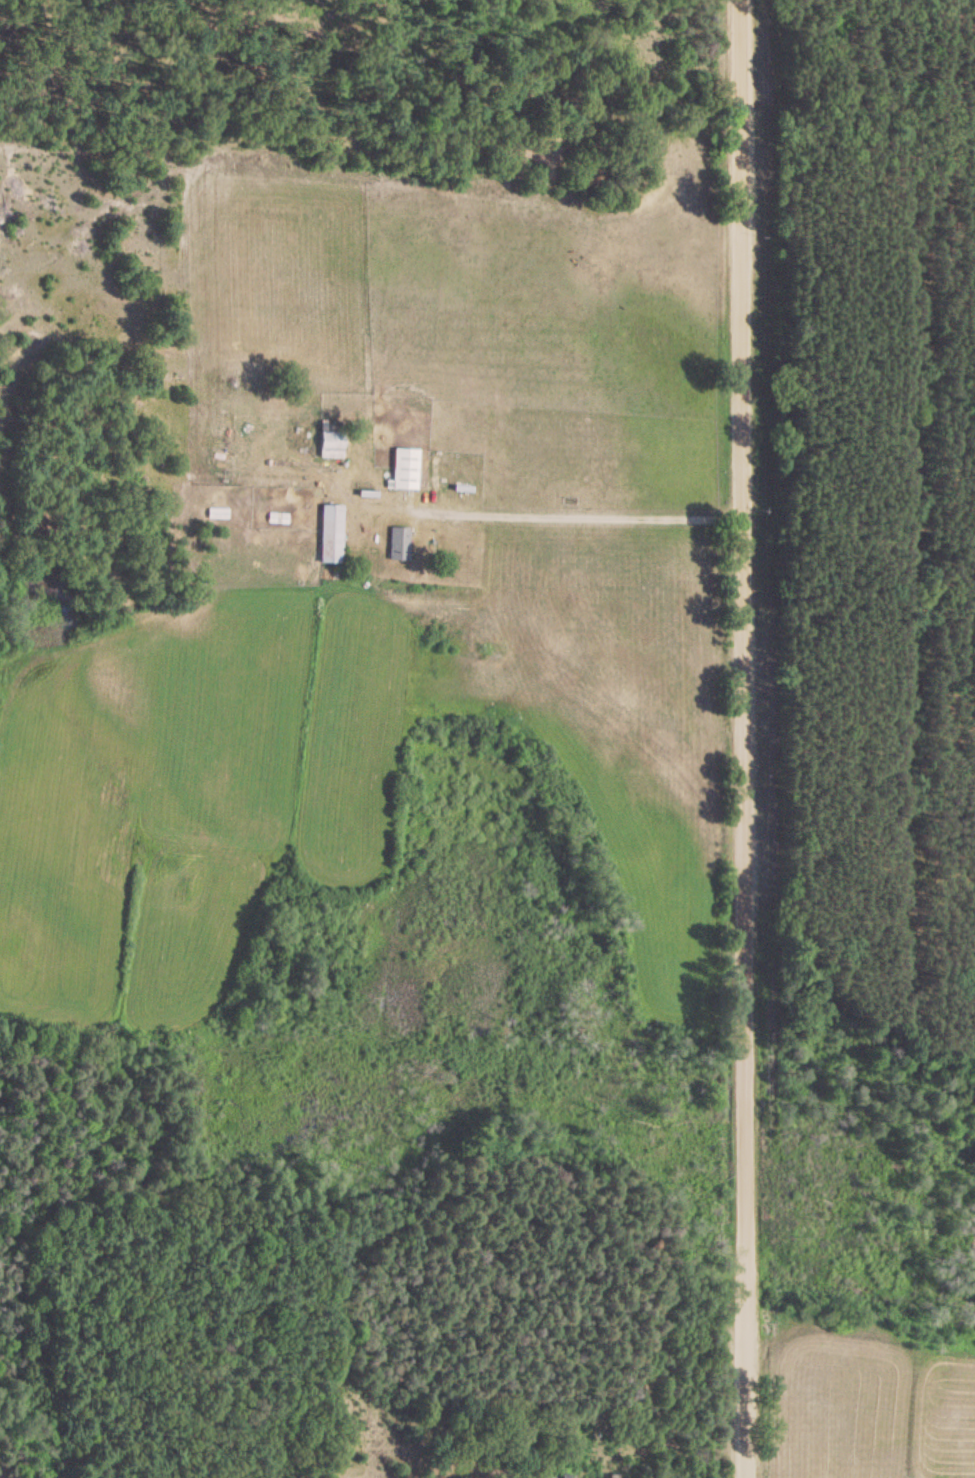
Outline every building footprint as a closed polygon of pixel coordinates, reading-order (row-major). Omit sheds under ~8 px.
[(318,460),(343,460),(343,433),(318,433),(318,460)] [(390,491),(416,492),(417,451),(391,451),(390,491)] [(340,565),(340,507),(318,507),(318,565),(340,565)] [(227,512),(208,511),(208,520),(226,521),(227,512)] [(408,562),(408,530),(387,530),(387,562),(408,562)]
